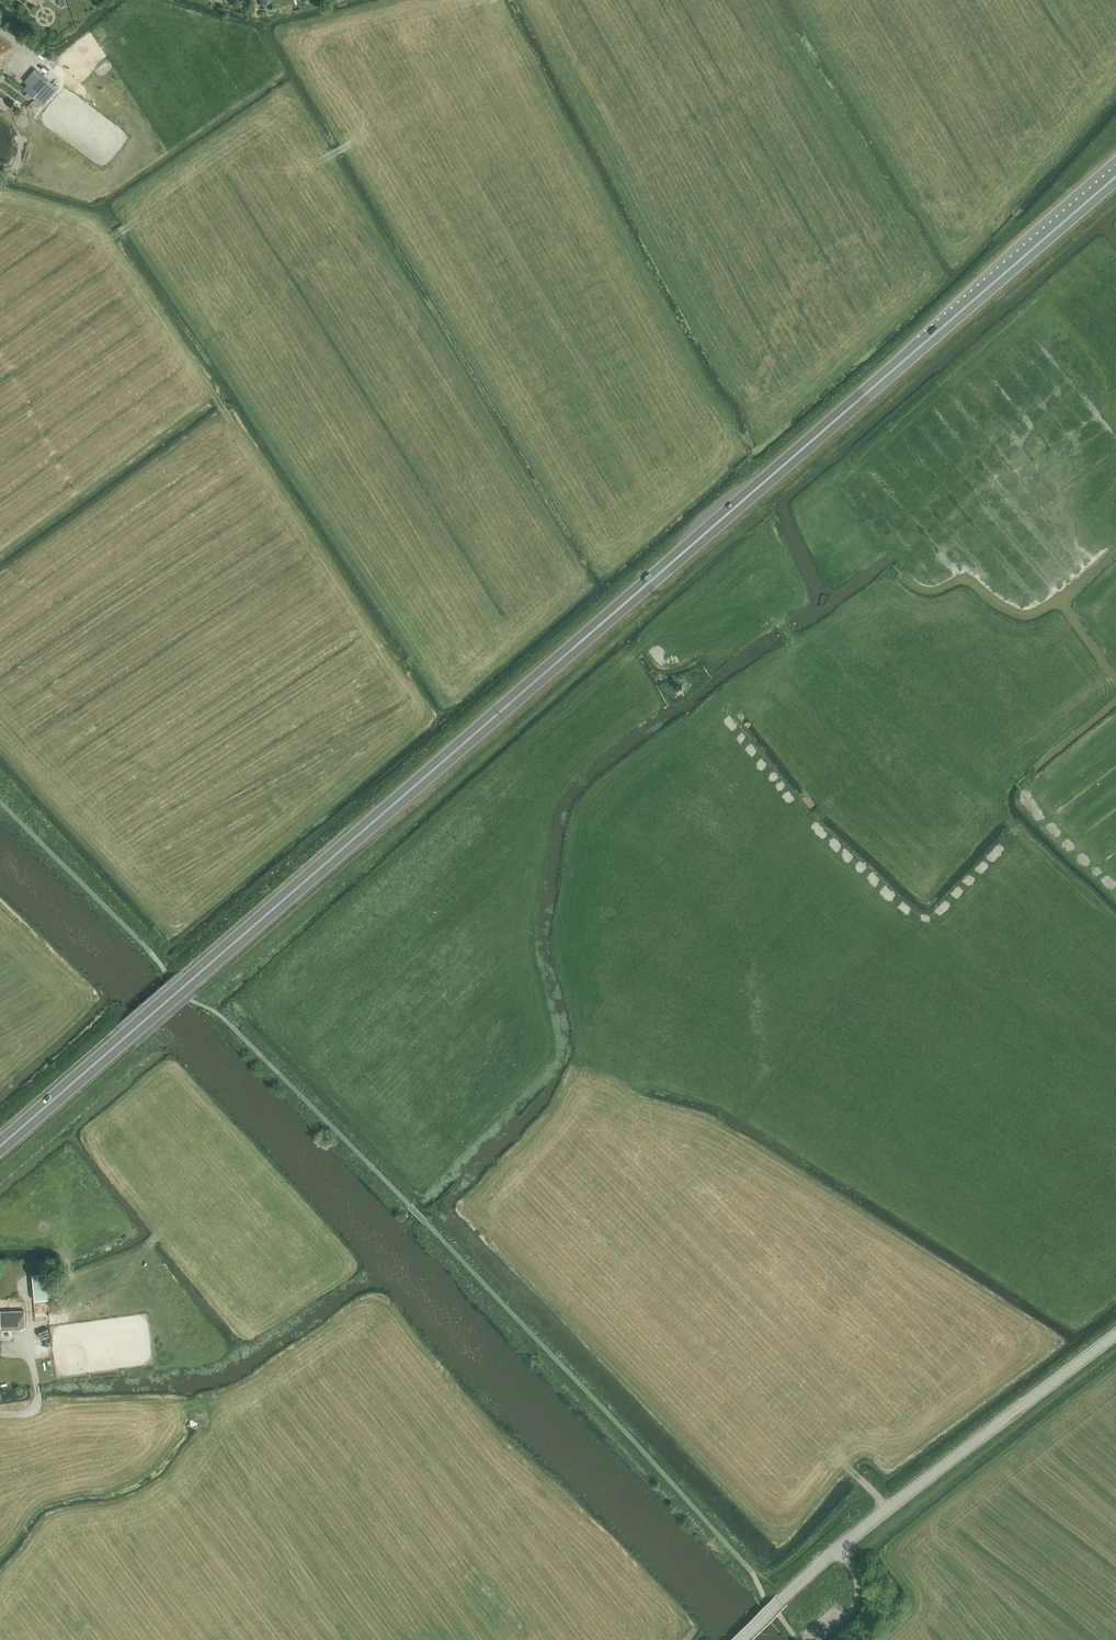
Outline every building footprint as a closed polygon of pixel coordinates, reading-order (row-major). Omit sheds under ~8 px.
[(14,46),(0,35),(0,64),(14,46)] [(29,85),(38,75),(33,70),(24,81),(29,85)] [(32,89),(37,93),(33,98),(42,106),(57,88),(55,86),(43,76),(32,89)] [(683,690),(685,686),(683,683),(679,682),(677,683),(676,683),(675,687),(677,691),(680,692),(682,691),(683,690)] [(34,1300),(47,1299),(45,1273),(32,1274),(34,1300)] [(24,1328),(24,1311),(0,1311),(0,1329),(24,1328)]
